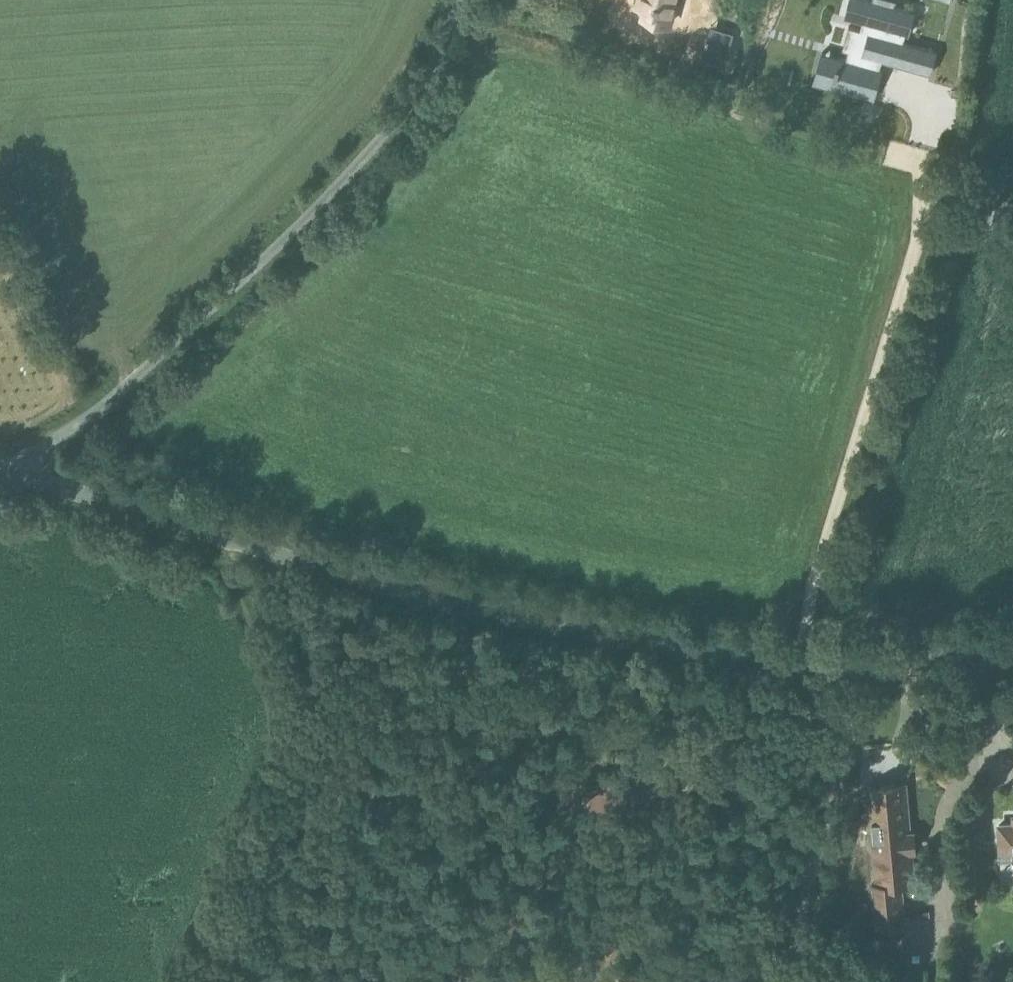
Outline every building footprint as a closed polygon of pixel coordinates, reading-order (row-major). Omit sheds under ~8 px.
[(633,3),(645,7),(643,17),(670,24),(676,0),(634,0),(633,3)] [(831,59),(822,93),(883,109),(892,76),(889,75),(890,71),(938,85),(945,58),(911,49),(913,45),(916,46),(923,21),(858,3),(852,28),(869,33),(867,39),(857,35),(850,59),(855,61),(854,66),(831,59)] [(734,31),(711,25),(701,58),(725,64),(734,31)] [(910,850),(914,850),(912,832),(908,833),(904,784),(868,787),(877,884),(870,885),(875,926),(903,923),(899,884),(913,882),(910,850)] [(998,825),(1000,851),(1012,850),(1012,824),(998,825)] [(997,882),(1004,901),(1012,898),(1012,885),(1010,877),(997,882)]
